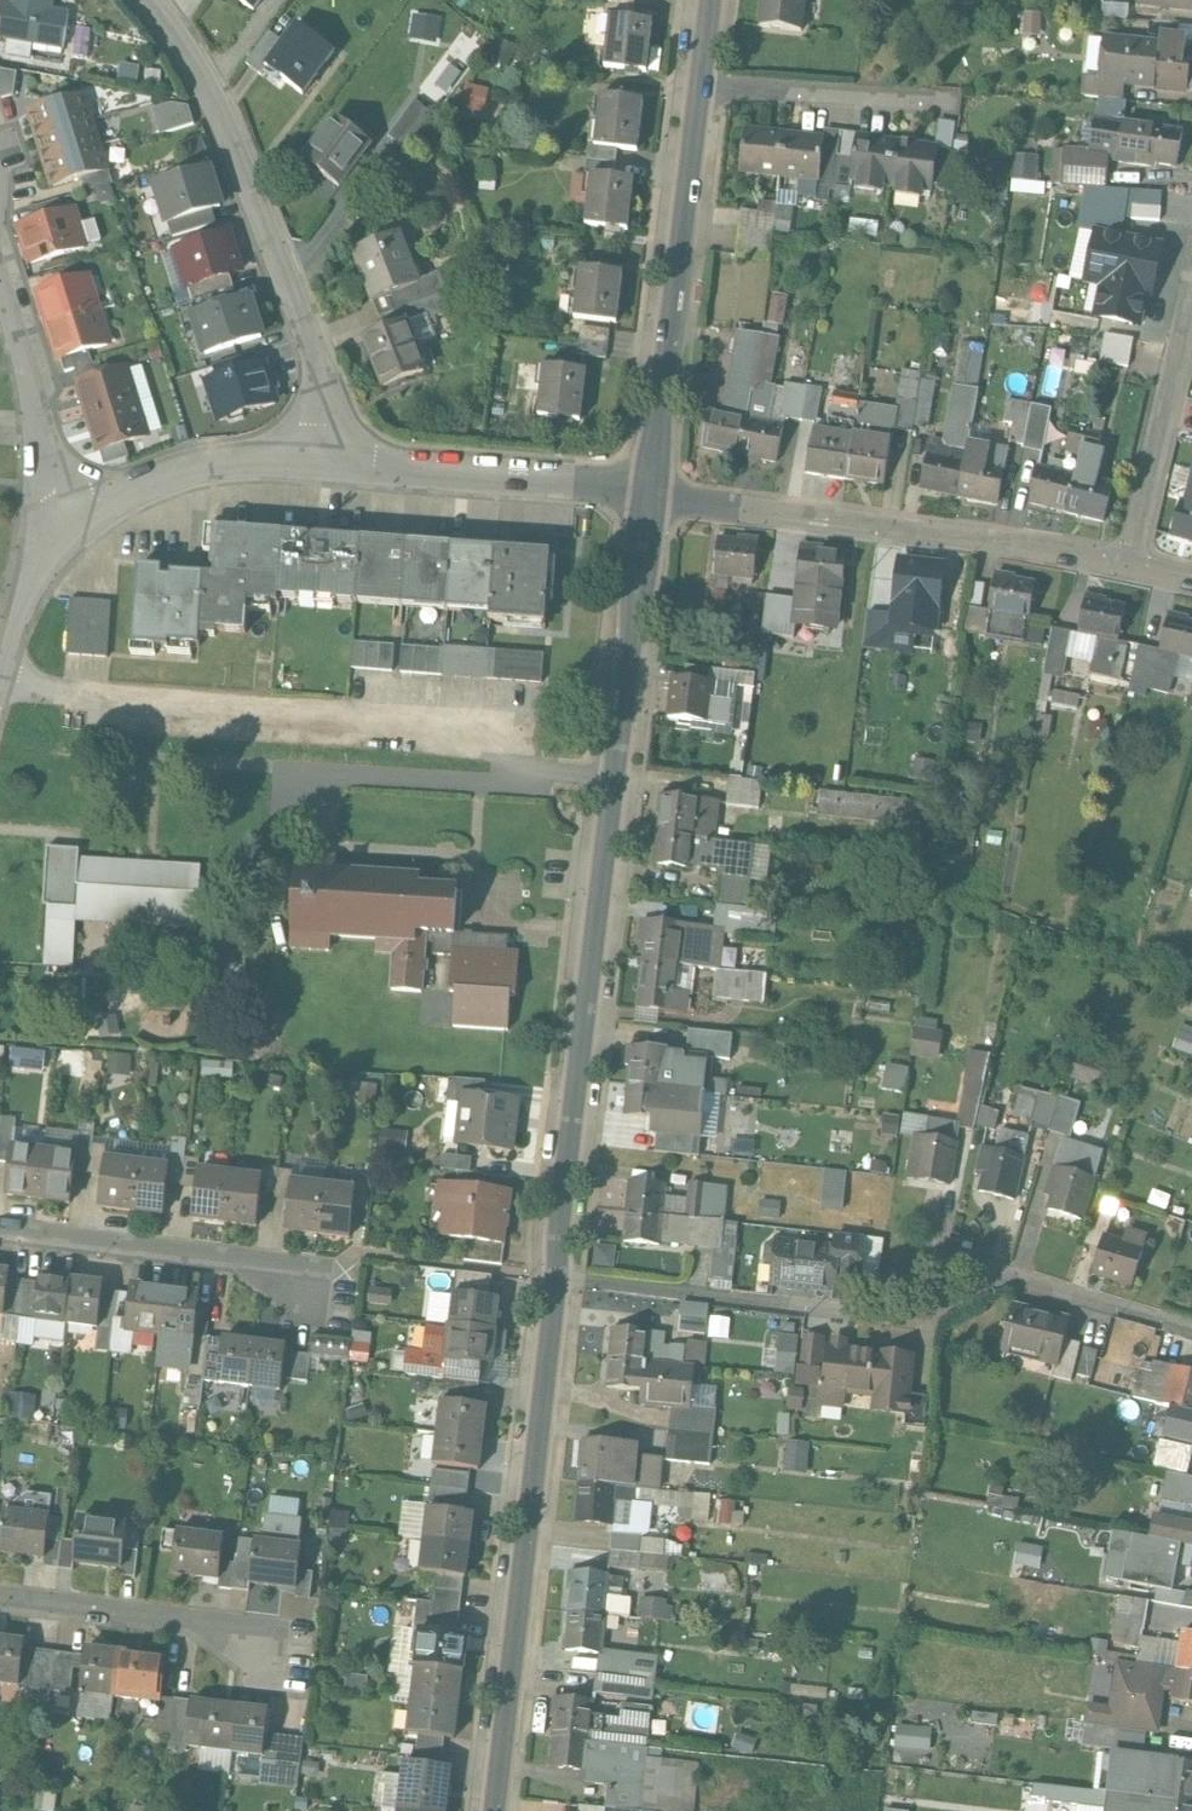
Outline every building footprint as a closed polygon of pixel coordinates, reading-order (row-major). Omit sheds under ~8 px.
[(12,13),(3,12),(4,5),(2,5),(0,20),(0,39),(35,44),(35,39),(65,43),(69,16),(50,14),(52,0),(14,0),(12,13)] [(252,11),(260,0),(238,0),(252,11)] [(762,24),(801,28),(804,0),(764,0),(762,24)] [(1137,5),(1191,9),(1191,0),(1137,0),(1137,5)] [(652,24),(610,18),(604,69),(646,74),(652,24)] [(334,53),(299,27),(284,46),(267,68),(268,69),(270,70),(271,69),(284,78),(283,80),(303,95),(334,53)] [(269,35),(245,65),(262,78),(268,69),(267,68),(284,46),(269,35)] [(1161,39),(1160,47),(1109,41),(1104,83),(1185,92),(1189,54),(1186,53),(1187,42),(1161,39)] [(0,73),(0,102),(15,98),(18,75),(0,73)] [(468,106),(488,113),(495,91),(475,84),(468,106)] [(391,131),(412,150),(441,117),(420,98),(391,131)] [(643,102),(600,98),(594,149),(637,154),(643,102)] [(83,100),(31,116),(38,140),(90,124),(83,100)] [(171,104),(153,110),(161,135),(194,125),(188,107),(171,104)] [(336,120),(305,161),(307,163),(308,161),(322,172),(321,173),(339,188),(371,147),(336,120)] [(1184,135),(1100,121),(1094,155),(1108,157),(1107,161),(1149,169),(1150,165),(1178,170),(1184,135)] [(90,124),(38,140),(46,163),(97,147),(90,124)] [(784,133),(746,129),(742,170),(744,170),(745,167),(761,169),(761,172),(779,174),(784,133)] [(825,138),(784,133),(779,174),(801,177),(802,171),(820,173),(820,176),(822,177),(825,138)] [(895,145),(858,140),(853,176),(873,179),(872,183),(890,185),(895,145)] [(938,151),(895,145),(890,185),(913,188),(914,183),(933,186),(938,152),(938,151)] [(97,147),(46,163),(53,188),(82,179),(106,171),(99,147),(97,147)] [(953,155),(938,152),(933,186),(948,188),(953,155)] [(1018,153),(1018,178),(1043,178),(1044,154),(1018,153)] [(1094,155),(1066,153),(1063,186),(1096,188),(1104,189),(1107,161),(1108,157),(1094,155)] [(106,171),(82,179),(86,193),(113,184),(109,171),(106,171)] [(208,171),(156,187),(167,223),(209,210),(220,207),(208,171)] [(634,182),(591,178),(585,225),(628,230),(634,182)] [(1121,239),(1131,191),(1104,189),(1096,188),(1087,232),(1097,233),(1121,239)] [(367,190),(350,213),(361,222),(379,198),(367,190)] [(60,202),(32,210),(36,224),(64,216),(60,202)] [(1161,208),(1133,206),(1132,220),(1160,222),(1161,208)] [(744,244),(777,249),(783,212),(750,207),(744,244)] [(209,210),(167,223),(172,237),(214,224),(209,210)] [(36,224),(20,229),(31,266),(84,249),(73,213),(64,216),(36,224)] [(1121,239),(1097,233),(1086,282),(1103,285),(1096,316),(1139,325),(1146,294),(1150,296),(1161,247),(1121,239)] [(229,235),(176,251),(187,288),(229,275),(240,271),(229,235)] [(383,243),(354,254),(372,302),(387,296),(418,284),(417,282),(403,246),(387,253),(383,243)] [(621,273),(579,268),(573,318),(615,323),(621,273)] [(418,284),(387,296),(393,313),(448,292),(440,273),(417,282),(418,284)] [(229,275),(187,288),(192,302),(218,294),(234,289),(229,275)] [(86,279),(40,293),(50,327),(97,312),(86,279)] [(774,290),(769,323),(789,326),(794,293),(774,290)] [(448,292),(393,313),(399,327),(405,325),(405,326),(424,319),(426,324),(456,313),(448,292)] [(192,302),(189,303),(193,317),(222,308),(218,294),(192,302)] [(387,296),(372,302),(379,319),(393,313),(387,296)] [(222,308),(193,317),(205,354),(261,337),(249,300),(222,308)] [(97,312),(50,327),(61,360),(88,352),(107,346),(97,312)] [(399,327),(364,340),(383,389),(424,373),(405,326),(405,325),(399,327)] [(1134,344),(1107,339),(1102,365),(1129,370),(1134,344)] [(88,352),(61,360),(65,374),(75,371),(93,365),(88,352)] [(253,354),(212,367),(216,381),(258,368),(253,354)] [(93,365),(75,371),(79,385),(104,377),(100,363),(93,365)] [(1095,368),(1077,365),(1075,378),(1093,381),(1095,368)] [(216,381),(209,383),(220,420),(225,419),(230,423),(243,419),(245,412),(274,403),(262,367),(258,368),(216,381)] [(585,371),(543,367),(537,418),(580,422),(585,371)] [(104,377),(79,385),(90,418),(136,404),(126,370),(104,377)] [(771,377),(755,374),(752,389),(752,391),(767,394),(771,377)] [(731,386),(725,417),(709,414),(702,451),(739,457),(746,420),(752,391),(752,389),(731,386)] [(858,398),(834,394),(831,410),(856,414),(857,407),(858,398)] [(948,445),(939,443),(938,449),(932,448),(924,491),(958,498),(968,446),(971,433),(974,417),(977,401),(963,398),(957,428),(951,427),(948,445)] [(916,404),(900,402),(895,430),(911,433),(916,404)] [(1031,406),(1011,402),(1006,424),(1015,426),(1011,445),(1023,447),(1031,406)] [(136,404),(90,418),(100,451),(125,444),(146,437),(136,404)] [(1052,410),(1031,406),(1023,447),(1046,452),(1052,410)] [(885,412),(857,407),(856,414),(851,444),(845,481),(883,487),(891,436),(882,434),(885,412)] [(991,421),(974,417),(971,433),(988,436),(991,421)] [(783,427),(746,420),(739,457),(776,463),(783,427)] [(843,434),(813,429),(806,475),(845,481),(851,444),(841,443),(843,434)] [(1086,433),(1072,429),(1067,452),(1080,456),(1082,448),(1086,433)] [(1103,437),(1086,433),(1082,448),(1099,452),(1103,437)] [(125,444),(100,451),(104,466),(129,458),(125,444)] [(991,451),(968,446),(958,498),(998,506),(1005,469),(988,466),(991,451)] [(1099,452),(1082,448),(1080,456),(1075,478),(1066,514),(1103,523),(1112,486),(1097,482),(1104,453),(1099,452)] [(1075,478),(1039,469),(1030,505),(1066,514),(1075,478)] [(1180,502),(1170,538),(1191,544),(1191,505),(1180,502)] [(284,535),(213,529),(209,577),(162,573),(162,570),(139,568),(133,646),(167,649),(168,644),(199,645),(201,628),(247,632),(249,602),(278,604),(279,599),(284,535)] [(361,541),(284,535),(279,599),(356,605),(356,598),(361,541)] [(746,542),(717,539),(713,574),(754,578),(758,540),(746,538),(746,542)] [(406,544),(361,541),(356,598),(401,601),(406,544)] [(451,548),(406,544),(401,601),(447,603),(451,548)] [(842,554),(812,550),(812,547),(803,546),(798,586),(796,605),(798,605),(835,610),(842,554)] [(495,551),(451,548),(447,603),(490,606),(495,551)] [(551,555),(495,551),(490,606),(489,622),(546,626),(551,555)] [(942,570),(914,567),(914,564),(902,563),(898,601),(938,605),(942,570)] [(1035,585),(1007,581),(1008,577),(996,575),(986,638),(1025,645),(1035,585)] [(798,586),(768,582),(763,621),(795,625),(798,605),(796,605),(798,586)] [(985,587),(973,585),(970,605),(981,607),(985,587)] [(1127,608),(1098,602),(1099,599),(1088,597),(1081,635),(1099,639),(1092,676),(1112,681),(1127,608)] [(111,604),(70,600),(66,654),(107,658),(111,604)] [(1181,622),(1182,619),(1171,616),(1162,654),(1191,662),(1191,625),(1181,622)] [(1053,630),(1044,676),(1062,679),(1071,633),(1053,630)] [(394,646),(353,643),(350,671),(392,674),(394,646)] [(443,650),(402,646),(400,674),(441,677),(443,650)] [(487,650),(444,647),(443,650),(441,677),(485,680),(487,650)] [(1162,654),(1140,649),(1133,679),(1154,684),(1162,654)] [(545,654),(487,650),(485,680),(543,685),(545,654)] [(740,673),(686,667),(684,681),(710,684),(710,686),(738,689),(740,673)] [(684,681),(672,680),(667,719),(700,723),(703,702),(708,703),(710,686),(710,684),(684,681)] [(694,775),(667,772),(666,784),(693,787),(694,775)] [(759,783),(726,779),(723,807),(755,810),(759,783)] [(824,818),(931,820),(931,795),(824,793),(824,818)] [(718,801),(656,795),(655,807),(658,808),(656,834),(714,841),(718,801)] [(714,841),(656,834),(652,865),(688,869),(689,866),(720,870),(716,905),(746,908),(753,845),(714,841)] [(201,868),(80,860),(80,851),(47,849),(44,907),(48,908),(44,967),(73,968),(76,918),(115,920),(115,925),(116,925),(116,920),(155,923),(155,928),(156,928),(156,923),(195,925),(195,930),(197,930),(201,868)] [(434,943),(433,955),(452,957),(450,992),(456,993),(453,1027),(507,1031),(510,996),(516,997),(517,973),(512,973),(513,953),(507,952),(508,941),(498,940),(496,937),(481,936),(478,939),(458,937),(456,934),(454,934),(457,891),(418,888),(419,877),(417,876),(417,879),(401,878),(401,875),(400,875),(400,878),(384,877),(385,874),(383,874),(383,877),(368,875),(368,873),(366,873),(366,875),(351,874),(351,872),(349,872),(349,874),(334,873),(335,858),(299,856),(293,949),(295,950),(295,947),(310,948),(310,950),(311,951),(312,948),(326,949),(326,952),(329,952),(330,936),(378,940),(378,953),(394,954),(392,991),(421,993),(424,943),(434,943)] [(682,928),(644,924),(643,936),(645,936),(642,961),(678,965),(682,928)] [(721,958),(702,955),(700,968),(719,970),(721,958)] [(678,965),(642,961),(639,992),(674,996),(675,991),(688,993),(691,967),(678,965)] [(700,968),(691,967),(688,993),(715,996),(716,990),(727,991),(729,971),(719,970),(700,968)] [(1188,1022),(1178,1044),(1191,1050),(1191,1024),(1188,1022)] [(919,1055),(948,1059),(952,1028),(924,1024),(919,1055)] [(732,1034),(689,1030),(686,1057),(729,1061),(732,1034)] [(666,1053),(627,1049),(625,1067),(629,1067),(627,1086),(700,1094),(702,1075),(664,1071),(666,1053)] [(908,1077),(886,1074),(883,1090),(905,1094),(908,1077)] [(718,1077),(702,1075),(700,1094),(716,1095),(718,1077)] [(486,1081),(450,1079),(448,1102),(463,1103),(464,1096),(485,1098),(486,1081)] [(1079,1131),(1087,1099),(1027,1085),(1019,1117),(1079,1131)] [(700,1094),(627,1086),(624,1118),(659,1121),(658,1133),(696,1137),(700,1094)] [(485,1098),(464,1096),(463,1103),(458,1145),(510,1150),(516,1102),(485,1098)] [(1,1120),(0,1125),(0,1163),(9,1165),(11,1149),(12,1149),(16,1122),(1,1120)] [(956,1143),(915,1135),(911,1158),(918,1160),(915,1178),(949,1184),(956,1143)] [(92,1147),(77,1145),(76,1157),(74,1173),(89,1175),(92,1147)] [(106,1148),(92,1147),(89,1175),(103,1177),(105,1160),(106,1148)] [(12,1149),(11,1149),(9,1165),(5,1197),(38,1201),(44,1153),(12,1149)] [(1024,1160),(984,1150),(979,1172),(985,1173),(981,1194),(1015,1201),(1024,1160)] [(76,1157),(44,1153),(38,1201),(70,1205),(74,1173),(76,1157)] [(471,1159),(443,1155),(441,1170),(458,1172),(470,1173),(471,1159)] [(185,1160),(170,1158),(169,1168),(167,1187),(181,1188),(185,1160)] [(137,1164),(105,1160),(103,1177),(99,1210),(131,1214),(137,1164)] [(199,1161),(185,1160),(181,1188),(195,1190),(198,1171),(199,1161)] [(169,1168),(137,1164),(131,1214),(163,1217),(167,1187),(169,1168)] [(830,1166),(827,1207),(850,1209),(853,1167),(830,1166)] [(1095,1181),(1055,1168),(1048,1190),(1055,1192),(1049,1211),(1082,1221),(1095,1181)] [(230,1175),(198,1171),(195,1190),(191,1220),(224,1224),(230,1175)] [(292,1174),(278,1172),(275,1200),(289,1202),(291,1184),(292,1174)] [(470,1173),(458,1172),(457,1186),(484,1189),(486,1175),(470,1173)] [(263,1180),(230,1175),(224,1224),(257,1229),(263,1180)] [(371,1184),(357,1182),(356,1191),(353,1211),(367,1213),(371,1184)] [(323,1188),(291,1184),(289,1202),(285,1233),(317,1237),(323,1188)] [(664,1187),(629,1184),(626,1212),(723,1222),(726,1187),(689,1184),(688,1200),(663,1198),(664,1187)] [(457,1186),(449,1185),(443,1236),(466,1239),(504,1244),(510,1193),(484,1189),(457,1186)] [(356,1191),(323,1187),(323,1188),(317,1237),(349,1241),(353,1211),(356,1191)] [(723,1222),(626,1212),(623,1244),(659,1247),(659,1242),(721,1248),(723,1222)] [(861,1236),(836,1234),(834,1248),(836,1248),(833,1278),(856,1281),(861,1236)] [(504,1244),(466,1239),(464,1261),(501,1265),(504,1244)] [(1124,1246),(1104,1240),(1093,1276),(1132,1289),(1144,1252),(1141,1251),(1140,1255),(1123,1249),(1124,1246)] [(834,1248),(775,1242),(765,1246),(764,1260),(770,1267),(774,1267),(772,1285),(832,1291),(833,1278),(836,1248),(834,1248)] [(491,1276),(459,1272),(456,1294),(488,1299),(491,1276)] [(0,1273),(0,1316),(6,1317),(11,1280),(11,1274),(0,1273)] [(72,1281),(42,1278),(41,1283),(36,1320),(67,1324),(72,1281)] [(24,1281),(11,1280),(6,1317),(20,1318),(24,1281)] [(41,1283),(24,1281),(20,1318),(36,1320),(41,1283)] [(104,1285),(72,1281),(67,1324),(98,1328),(103,1291),(104,1285)] [(166,1292),(134,1289),(134,1294),(129,1332),(160,1335),(166,1292)] [(118,1293),(103,1291),(98,1328),(114,1330),(118,1293)] [(196,1296),(166,1292),(160,1335),(191,1338),(196,1296)] [(134,1294),(118,1293),(114,1330),(129,1332),(134,1294)] [(488,1299),(456,1294),(451,1326),(495,1331),(499,1300),(488,1299)] [(685,1331),(714,1332),(715,1301),(686,1300),(685,1331)] [(1067,1321),(1014,1308),(1004,1350),(1055,1363),(1057,1363),(1062,1343),(1067,1321)] [(495,1331),(451,1326),(447,1357),(447,1359),(482,1363),(491,1364),(493,1349),(504,1350),(506,1333),(495,1331)] [(646,1332),(611,1328),(608,1358),(644,1362),(645,1352),(645,1351),(646,1332)] [(374,1362),(377,1339),(318,1332),(315,1354),(374,1362)] [(663,1333),(646,1332),(645,1351),(661,1353),(663,1333)] [(820,1337),(805,1335),(801,1363),(817,1365),(820,1337)] [(255,1344),(223,1340),(218,1384),(249,1388),(255,1344)] [(686,1346),(669,1344),(667,1364),(693,1367),(700,1367),(702,1341),(687,1340),(686,1346)] [(1079,1347),(1062,1343),(1057,1363),(1055,1363),(1052,1377),(1071,1382),(1079,1347)] [(286,1348),(255,1344),(249,1388),(280,1392),(286,1348)] [(881,1350),(828,1345),(825,1376),(841,1378),(840,1392),(873,1395),(872,1409),(904,1412),(907,1412),(909,1392),(912,1357),(880,1353),(881,1350)] [(1097,1352),(1083,1349),(1077,1376),(1091,1379),(1097,1352)] [(447,1357),(410,1352),(407,1375),(444,1380),(447,1359),(447,1357)] [(310,1355),(295,1354),(292,1381),(306,1383),(310,1355)] [(644,1362),(608,1358),(605,1388),(640,1391),(639,1407),(670,1410),(688,1412),(689,1409),(693,1367),(667,1364),(644,1362)] [(482,1363),(447,1359),(444,1380),(479,1384),(482,1363)] [(1171,1367),(1164,1393),(1163,1409),(1191,1416),(1191,1372),(1171,1367)] [(479,1384),(444,1380),(442,1402),(477,1405),(479,1384)] [(1164,1393),(1148,1389),(1145,1400),(1155,1407),(1163,1409),(1164,1393)] [(928,1394),(909,1392),(907,1412),(904,1412),(903,1423),(925,1425),(928,1394)] [(477,1405),(442,1402),(439,1434),(481,1439),(485,1406),(477,1405)] [(1155,1407),(1147,1437),(1157,1440),(1189,1446),(1191,1447),(1191,1416),(1163,1409),(1155,1407)] [(715,1411),(689,1409),(688,1412),(670,1410),(668,1429),(701,1433),(713,1434),(715,1411)] [(701,1433),(668,1429),(664,1461),(697,1464),(701,1433)] [(481,1439),(439,1434),(434,1467),(477,1472),(481,1439)] [(811,1471),(816,1441),(795,1438),(790,1468),(811,1471)] [(1189,1446),(1157,1440),(1151,1468),(1183,1474),(1189,1446)] [(635,1447),(584,1442),(580,1484),(615,1487),(656,1491),(659,1461),(634,1458),(635,1447)] [(468,1476),(433,1472),(431,1487),(466,1491),(468,1476)] [(615,1487),(580,1484),(576,1524),(612,1527),(612,1526),(629,1527),(631,1504),(614,1502),(615,1487)] [(466,1491),(431,1487),(429,1505),(464,1509),(466,1491)] [(656,1491),(615,1487),(614,1502),(631,1504),(677,1509),(676,1519),(707,1522),(710,1497),(656,1491)] [(26,1494),(12,1504),(11,1513),(2,1512),(0,1526),(0,1553),(44,1559),(47,1541),(49,1518),(48,1518),(51,1497),(26,1494)] [(1164,1504),(1157,1540),(1191,1547),(1191,1509),(1164,1504)] [(472,1516),(428,1510),(424,1541),(468,1546),(472,1516)] [(127,1527),(81,1522),(78,1542),(76,1563),(122,1569),(124,1551),(127,1527)] [(224,1538),(177,1533),(172,1574),(219,1579),(221,1562),(224,1538)] [(640,1537),(611,1534),(610,1552),(639,1555),(640,1537)] [(1132,1536),(1123,1582),(1174,1591),(1178,1567),(1191,1569),(1191,1547),(1157,1540),(1132,1536)] [(78,1542),(62,1540),(59,1569),(75,1571),(76,1563),(78,1542)] [(61,1543),(47,1541),(44,1559),(43,1567),(57,1569),(61,1543)] [(468,1546),(424,1541),(420,1574),(438,1576),(464,1579),(468,1546)] [(1021,1541),(1019,1563),(1049,1566),(1051,1544),(1021,1541)] [(300,1548),(255,1543),(251,1583),(295,1588),(297,1571),(300,1548)] [(139,1553),(124,1551),(122,1569),(121,1576),(136,1578),(139,1553)] [(236,1563),(221,1562),(219,1579),(218,1588),(233,1590),(236,1563)] [(314,1573),(297,1571),(295,1588),(294,1597),(310,1599),(314,1573)] [(609,1579),(569,1575),(568,1587),(571,1587),(568,1611),(605,1615),(609,1579)] [(464,1579),(438,1576),(436,1589),(462,1593),(464,1579)] [(462,1593),(436,1589),(435,1604),(460,1607),(462,1593)] [(1185,1592),(1183,1609),(1191,1610),(1191,1593),(1185,1592)] [(1123,1631),(1154,1632),(1155,1597),(1124,1596),(1123,1631)] [(432,1618),(430,1618),(431,1603),(418,1602),(414,1633),(421,1634),(421,1632),(456,1637),(459,1621),(432,1618)] [(460,1607),(435,1604),(432,1618),(459,1621),(460,1607)] [(605,1615),(568,1611),(564,1653),(601,1657),(605,1615)] [(456,1637),(421,1632),(421,1634),(417,1666),(463,1672),(468,1639),(456,1637)] [(1184,1634),(1183,1644),(1142,1638),(1137,1665),(1167,1670),(1191,1674),(1191,1635),(1184,1634)] [(0,1639),(0,1684),(19,1686),(24,1642),(0,1639)] [(1091,1643),(1088,1658),(1104,1660),(1107,1645),(1091,1643)] [(118,1653),(86,1650),(79,1717),(104,1720),(107,1697),(112,1697),(118,1653)] [(147,1657),(118,1653),(112,1697),(143,1701),(156,1702),(160,1703),(161,1698),(165,1663),(147,1661),(147,1657)] [(1118,1662),(1110,1711),(1110,1713),(1149,1719),(1157,1721),(1163,1689),(1167,1670),(1137,1665),(1118,1662)] [(463,1672),(417,1666),(413,1700),(459,1705),(463,1672)] [(637,1670),(601,1666),(599,1679),(635,1683),(637,1670)] [(1167,1670),(1163,1689),(1175,1691),(1173,1700),(1191,1704),(1191,1674),(1167,1670)] [(599,1679),(596,1679),(594,1697),(627,1701),(628,1698),(653,1700),(654,1686),(635,1683),(599,1679)] [(175,1699),(161,1698),(160,1703),(156,1702),(152,1738),(170,1741),(171,1736),(175,1701),(175,1699)] [(459,1705),(413,1700),(408,1734),(418,1735),(444,1739),(454,1740),(459,1705)] [(621,1721),(592,1718),(593,1704),(554,1700),(552,1714),(556,1714),(553,1738),(647,1748),(651,1710),(622,1707),(621,1721)] [(191,1703),(175,1701),(171,1736),(187,1738),(191,1703)] [(236,1708),(191,1703),(187,1738),(186,1747),(231,1752),(236,1708)] [(269,1712),(236,1708),(231,1752),(264,1755),(266,1736),(269,1712)] [(1110,1713),(1110,1711),(1089,1708),(1087,1728),(1147,1735),(1149,1719),(1110,1713)] [(938,1748),(939,1725),(903,1724),(902,1747),(938,1748)] [(1147,1735),(1087,1728),(1085,1745),(1145,1752),(1147,1735)] [(444,1739),(418,1735),(416,1750),(443,1753),(444,1739)] [(187,1738),(171,1736),(170,1741),(169,1750),(185,1752),(186,1747),(187,1738)] [(280,1737),(266,1736),(264,1755),(263,1762),(277,1763),(280,1737)] [(304,1740),(280,1737),(277,1763),(276,1768),(300,1771),(304,1740)] [(647,1748),(553,1738),(550,1769),(586,1773),(585,1785),(607,1787),(644,1791),(648,1748),(647,1748)] [(443,1753),(416,1750),(415,1764),(441,1767),(443,1753)] [(1121,1759),(1120,1767),(1112,1772),(1109,1796),(1191,1806),(1191,1765),(1170,1762),(1170,1765),(1121,1759)] [(405,1765),(399,1810),(446,1810),(451,1771),(405,1765)] [(1035,1786),(1034,1797),(1047,1798),(1049,1801),(1107,1808),(1106,1810),(1191,1810),(1191,1806),(1109,1796),(1035,1786)] [(607,1787),(605,1809),(626,1810),(642,1810),(644,1791),(607,1787)]
